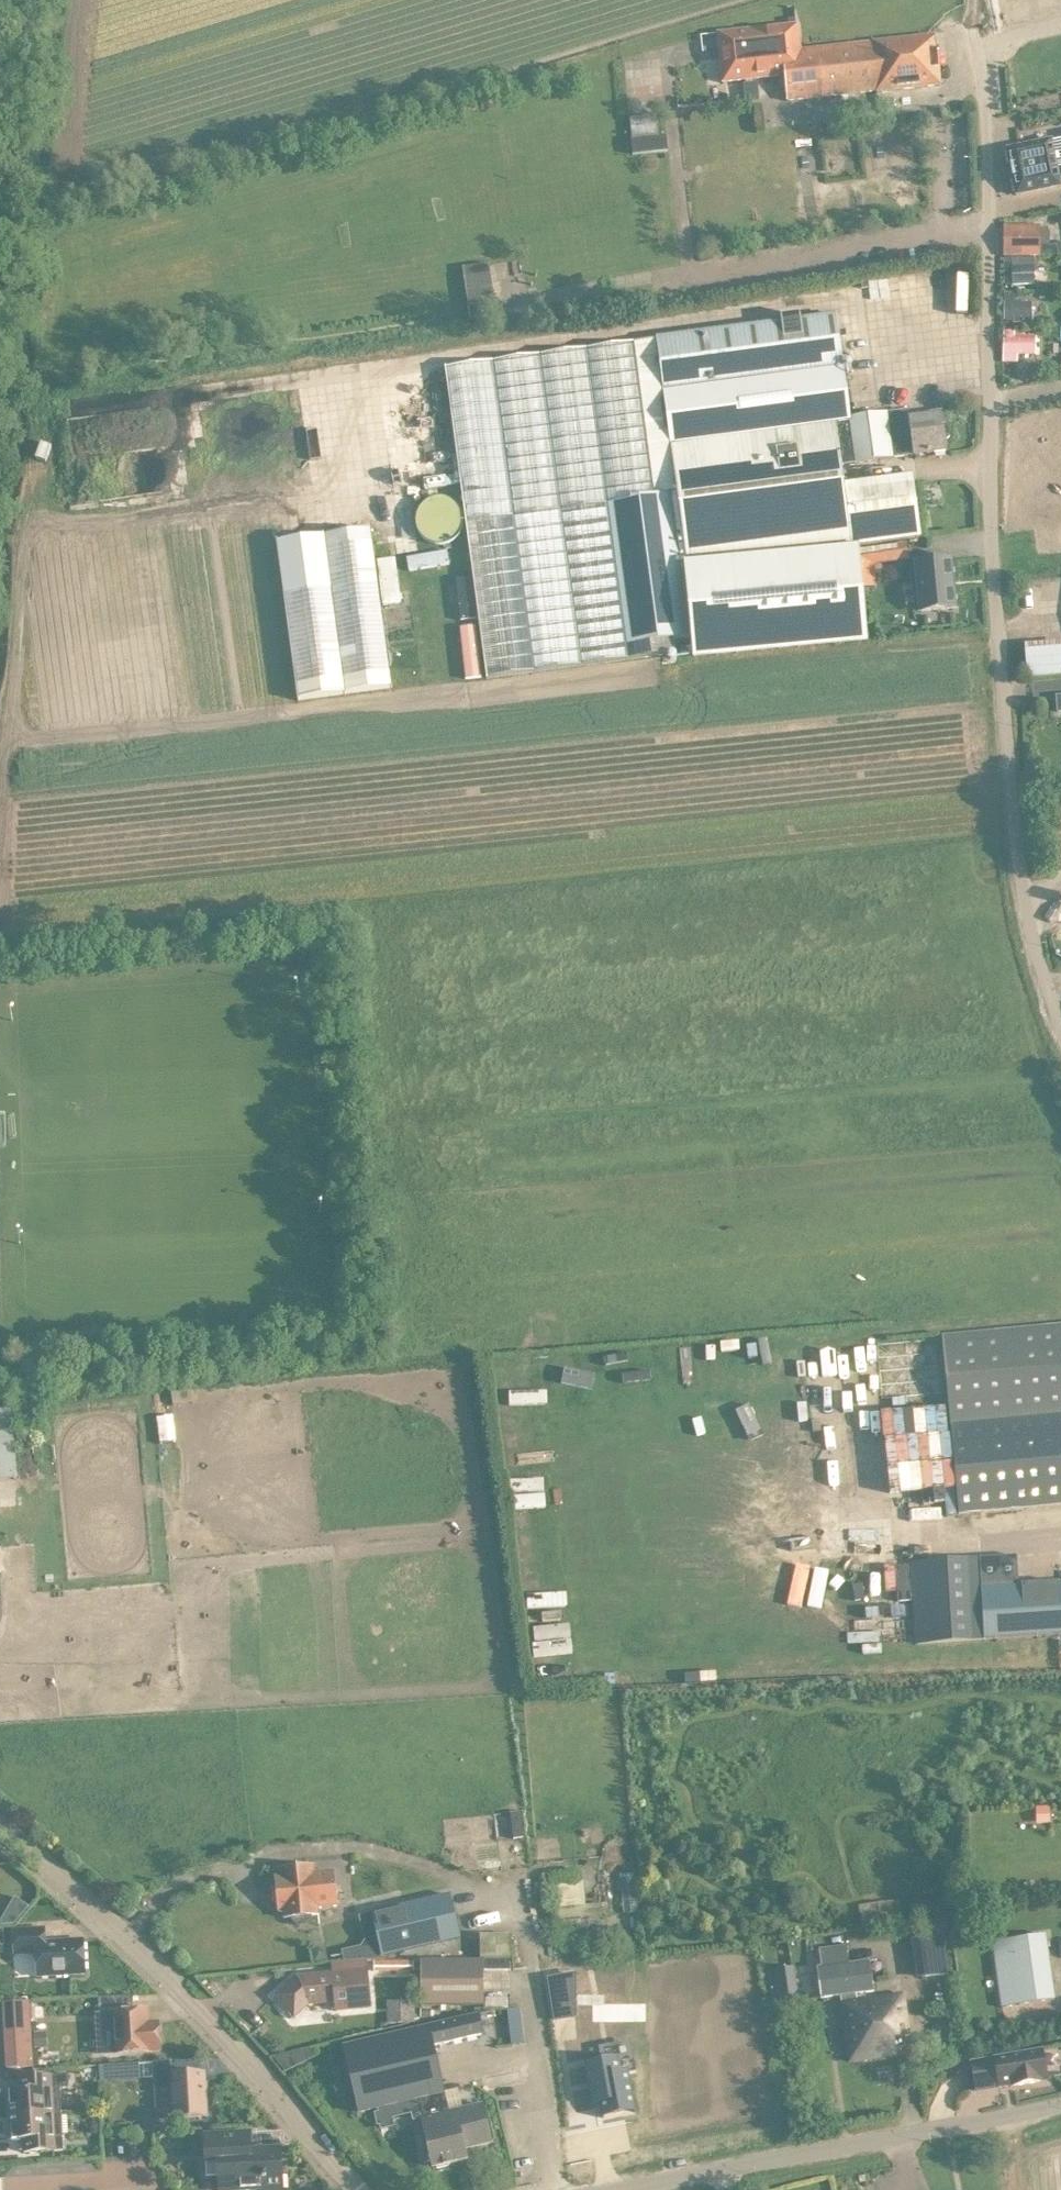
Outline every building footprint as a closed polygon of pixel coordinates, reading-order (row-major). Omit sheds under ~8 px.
[(716,80),(781,74),(783,99),(873,90),(873,91),(937,84),(930,34),(867,40),(797,48),(794,21),(711,29),(716,80)] [(753,81),(739,83),(741,99),(755,98),(753,81)] [(628,137),(627,137),(628,152),(664,148),(662,133),(654,134),(628,137)] [(1007,146),(1009,158),(1016,193),(1044,187),(1058,185),(1056,176),(1054,164),(1060,162),(1059,158),(1060,158),(1060,135),(1049,138),(1049,137),(1041,139),(1007,146)] [(1003,225),(1001,254),(1030,254),(1033,253),(1033,252),(1051,252),(1052,243),(1045,243),(1045,226),(1036,226),(1003,225)] [(1053,240),(1055,251),(1060,250),(1060,239),(1053,240)] [(1008,283),(1031,283),(1030,254),(1001,254),(999,283),(1008,283)] [(459,263),(463,295),(490,290),(485,259),(459,263)] [(1041,280),(1033,280),(1033,289),(1042,288),(1041,280)] [(490,290),(463,295),(465,304),(463,304),(465,317),(493,313),(490,290)] [(1011,300),(1012,291),(1000,290),(999,327),(1004,326),(1004,318),(1009,319),(1009,321),(1029,321),(1029,300),(1011,300)] [(652,339),(441,367),(483,677),(662,653),(672,652),(670,638),(686,636),(688,654),(863,637),(859,584),(856,547),(856,544),(917,535),(910,484),(841,493),(837,463),(909,454),(943,450),(941,437),(942,436),(945,434),(947,430),(946,427),(944,424),(940,422),(939,422),(937,413),(906,417),(904,407),(847,415),(832,313),(652,336),(652,339)] [(1032,351),(1033,336),(1010,335),(1010,325),(1006,325),(1006,329),(1000,329),(999,359),(1013,359),(1013,351),(1032,351)] [(272,538),(293,698),(388,685),(366,526),(272,538)] [(904,541),(876,545),(878,560),(906,556),(904,541)] [(946,557),(912,561),(917,608),(950,605),(946,557)] [(1051,693),(1050,712),(1060,712),(1060,692),(1051,693)] [(947,1424),(955,1511),(1060,1501),(1060,1322),(938,1334),(947,1424)] [(13,1477),(7,1407),(0,1407),(0,1478),(13,1477)] [(907,1561),(911,1644),(948,1641),(981,1640),(980,1638),(1060,1632),(1060,1580),(1013,1582),(1011,1554),(997,1555),(944,1559),(907,1561)] [(1046,1803),(1032,1804),(1032,1814),(1046,1813),(1046,1803)] [(307,1913),(315,1912),(314,1906),(333,1904),(329,1869),(311,1870),(310,1864),(275,1867),(276,1874),(272,1874),(273,1884),(269,1884),(270,1900),(274,1900),(275,1909),(279,1909),(280,1915),(287,1915),(289,1920),(293,1923),(295,1924),(301,1923),(303,1922),(306,1918),(307,1913)] [(631,1871),(617,1872),(620,1912),(635,1910),(631,1871)] [(446,1892),(409,1901),(369,1910),(375,1940),(378,1953),(380,1953),(456,1935),(446,1892)] [(0,1914),(0,1923),(10,1923),(25,1905),(11,1895),(0,1914)] [(958,1917),(946,1918),(948,1930),(959,1929),(958,1917)] [(32,1950),(34,1974),(81,1972),(79,1937),(41,1939),(40,1926),(9,1927),(11,1951),(32,1950)] [(375,1940),(338,1948),(337,1948),(340,1958),(381,1957),(380,1953),(378,1953),(375,1940)] [(824,1945),(826,1963),(844,1961),(841,1943),(824,1945)] [(314,1945),(306,1947),(309,1961),(322,1958),(321,1950),(314,1945)] [(272,1994),(290,2015),(309,1997),(331,1995),(332,2008),(367,2005),(362,1958),(327,1962),(328,1971),(293,1975),(272,1994)] [(364,1959),(364,1970),(410,1969),(410,1958),(364,1959)] [(480,2004),(480,1968),(506,1967),(506,1958),(480,1959),(417,1958),(417,2004),(480,2004)] [(898,1992),(868,1996),(867,1990),(870,1989),(865,1958),(844,1961),(826,1963),(813,1965),(817,1996),(837,1994),(838,2000),(848,2059),(891,2053),(892,2037),(905,2034),(898,1992)] [(571,1972),(545,1976),(551,2017),(571,2014),(571,1972)] [(792,1988),(776,1990),(777,2001),(798,1998),(797,1987),(792,1988)] [(109,2011),(111,2051),(156,2048),(154,2020),(144,2020),(144,2008),(129,2008),(128,1993),(94,1995),(95,2012),(109,2011)] [(482,1996),(482,2006),(504,2006),(504,1996),(482,1996)] [(26,2012),(26,1998),(0,2000),(0,2013),(26,2012)] [(411,1998),(396,1998),(396,2021),(411,2021),(411,1998)] [(418,2006),(417,2015),(427,2015),(427,2007),(418,2006)] [(517,2006),(506,2007),(510,2042),(522,2040),(517,2006)] [(0,2026),(27,2026),(26,2012),(0,2013),(0,2019),(0,2026)] [(418,2108),(420,2116),(418,2116),(429,2165),(463,2157),(460,2146),(487,2141),(478,2102),(446,2110),(441,2091),(440,2091),(430,2044),(480,2032),(475,2013),(340,2044),(355,2110),(374,2106),(374,2109),(370,2110),(373,2122),(376,2122),(377,2127),(391,2124),(389,2115),(418,2108)] [(27,2026),(0,2026),(2,2065),(29,2064),(27,2026)] [(40,2030),(30,2030),(30,2045),(41,2045),(40,2030)] [(978,2065),(969,2066),(973,2087),(999,2083),(998,2077),(997,2074),(1004,2073),(1004,2075),(1006,2084),(1044,2078),(1039,2048),(977,2058),(978,2065)] [(290,2051),(270,2056),(282,2069),(295,2062),(290,2051)] [(632,2109),(625,2071),(624,2066),(622,2067),(623,2070),(617,2071),(614,2054),(612,2055),(613,2058),(598,2061),(583,2064),(582,2061),(580,2061),(589,2104),(590,2103),(590,2100),(595,2099),(599,2115),(600,2115),(600,2112),(630,2106),(630,2110),(632,2109)] [(168,2059),(153,2060),(149,2060),(152,2117),(203,2114),(200,2070),(169,2072),(168,2059)] [(4,2089),(5,2113),(49,2111),(48,2096),(57,2096),(56,2086),(65,2086),(64,2072),(28,2074),(28,2087),(4,2089)] [(49,2111),(5,2113),(7,2138),(31,2137),(32,2149),(59,2148),(58,2125),(50,2125),(49,2111)] [(258,2187),(259,2189),(279,2189),(277,2145),(248,2147),(247,2129),(200,2132),(202,2161),(214,2160),(215,2189),(258,2187)]
